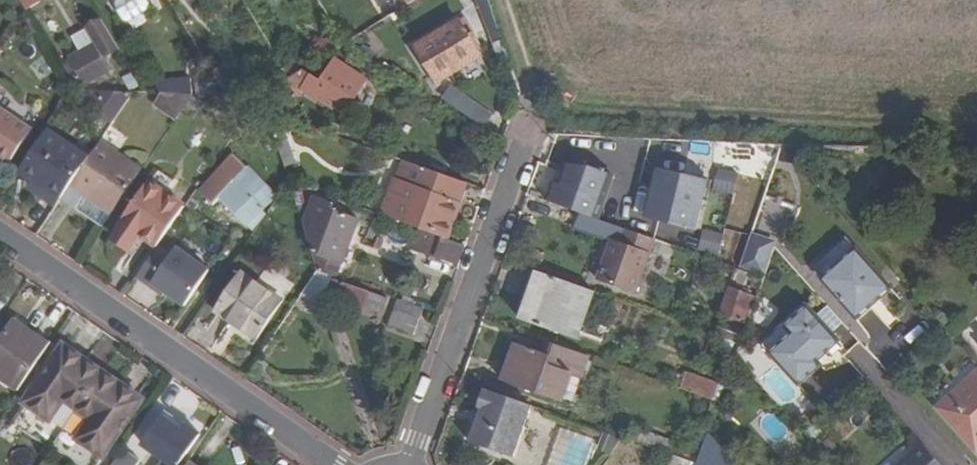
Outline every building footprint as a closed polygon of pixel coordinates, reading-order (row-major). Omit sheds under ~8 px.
[(24,6),(26,9),(40,0),(20,0),(24,6)] [(116,9),(131,0),(110,0),(116,9)] [(381,3),(379,0),(336,0),(350,22),(381,3)] [(481,53),(473,40),(468,33),(459,18),(416,45),(433,72),(431,73),(435,80),(437,79),(438,79),(481,53)] [(106,57),(118,49),(100,19),(88,26),(96,40),(69,57),(71,60),(64,65),(73,80),(80,76),(86,85),(113,69),(106,57)] [(474,30),(468,33),(473,40),(478,37),(474,30)] [(300,87),(344,116),(368,78),(334,57),(320,78),(310,72),(300,87)] [(122,75),(123,90),(133,90),(144,91),(134,74),(122,75)] [(174,78),(174,92),(192,92),(192,77),(174,78)] [(156,78),(159,91),(174,92),(174,78),(156,78)] [(109,126),(133,90),(123,90),(85,89),(78,99),(94,109),(90,114),(109,126)] [(177,121),(185,111),(169,97),(160,107),(177,121)] [(60,199),(90,155),(49,128),(22,168),(36,178),(33,183),(59,201),(60,199)] [(85,195),(112,213),(142,168),(100,139),(90,155),(60,199),(75,209),(85,195)] [(265,212),(269,207),(265,203),(276,192),(234,153),(200,189),(214,203),(222,194),(254,223),(265,212)] [(464,180),(404,159),(385,213),(424,227),(444,234),(464,180)] [(658,168),(646,213),(697,227),(709,181),(658,168)] [(314,195),(316,189),(287,178),(288,179),(293,196),(306,201),(300,216),(310,220),(305,233),(308,243),(315,246),(312,253),(317,269),(324,271),(347,207),(314,195)] [(142,238),(161,211),(132,191),(113,219),(142,238)] [(102,227),(112,213),(85,195),(75,209),(102,227)] [(466,242),(444,234),(424,227),(419,239),(437,246),(434,254),(459,263),(466,242)] [(657,238),(628,228),(624,240),(613,237),(598,278),(637,292),(657,238)] [(743,262),(769,271),(780,238),(754,230),(743,262)] [(851,241),(817,272),(859,319),(872,307),(892,329),(913,310),(851,241)] [(197,313),(222,272),(182,247),(157,288),(197,313)] [(317,269),(300,294),(322,303),(333,274),(324,271),(317,269)] [(597,291),(535,269),(518,317),(580,339),(597,291)] [(257,337),(283,299),(239,270),(213,308),(257,337)] [(414,274),(405,300),(417,304),(427,279),(414,274)] [(332,293),(362,304),(368,290),(337,279),(332,293)] [(720,313),(746,322),(755,296),(730,287),(720,313)] [(387,298),(368,290),(362,304),(382,311),(387,298)] [(814,355),(836,335),(810,305),(765,345),(800,384),(822,364),(819,361),(814,355)] [(387,324),(408,331),(413,316),(393,308),(387,324)] [(726,322),(721,336),(739,342),(744,328),(726,322)] [(16,392),(46,348),(14,326),(0,346),(0,380),(16,392)] [(814,355),(819,361),(841,341),(836,335),(814,355)] [(580,378),(589,354),(554,342),(550,353),(516,341),(502,379),(561,400),(570,375),(580,378)] [(78,409),(103,371),(64,345),(24,403),(51,421),(65,400),(78,409)] [(143,399),(103,371),(78,409),(90,418),(76,438),(103,456),(143,399)] [(967,380),(975,389),(976,387),(976,372),(967,380)] [(682,388),(718,400),(722,388),(687,375),(682,388)] [(975,389),(967,380),(941,403),(937,407),(974,449),(976,447),(976,387),(975,389)] [(482,405),(478,418),(470,441),(512,454),(531,403),(484,385),(477,404),(482,405)] [(482,405),(477,404),(473,416),(478,418),(482,405)] [(199,434),(184,424),(180,428),(162,415),(142,443),(162,457),(156,464),(177,464),(199,434)] [(601,450),(611,454),(623,436),(603,429),(599,442),(603,444),(601,450)] [(923,443),(899,464),(942,464),(923,443)] [(124,447),(111,464),(136,464),(141,459),(124,447)]
